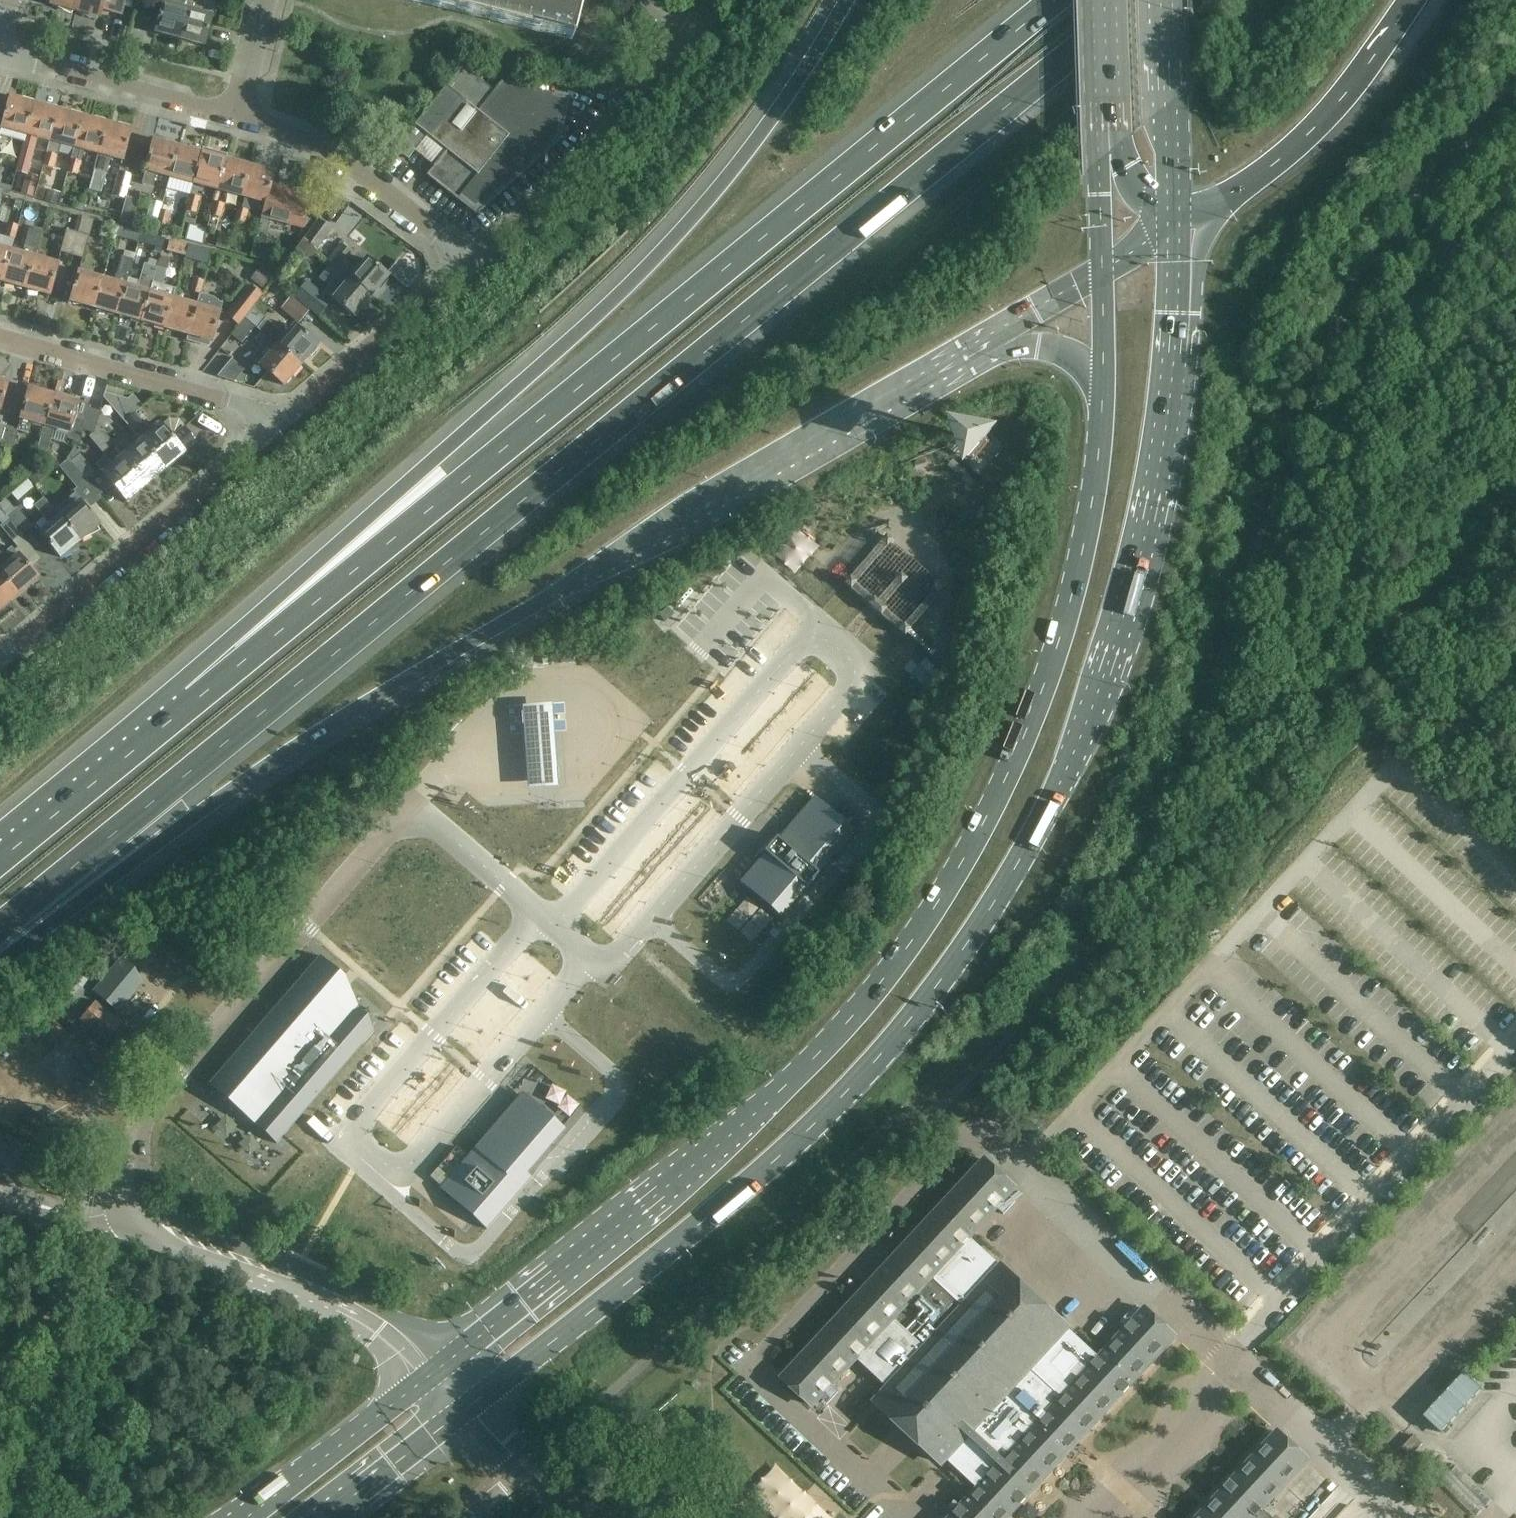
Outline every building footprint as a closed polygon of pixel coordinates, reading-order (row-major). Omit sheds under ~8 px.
[(50,5),(75,11),(78,0),(52,0),(50,5)] [(75,11),(100,18),(102,11),(121,16),(126,0),(78,0),(75,11)] [(180,39),(190,0),(180,0),(178,8),(163,4),(155,33),(180,39)] [(212,17),(213,17),(216,5),(199,0),(190,0),(180,39),(204,46),(212,17)] [(571,36),(570,42),(572,42),(582,0),(426,0),(571,36)] [(568,98),(501,83),(494,92),(489,87),(495,80),(477,65),(470,74),(462,67),(446,87),(395,149),(408,160),(427,136),(448,152),(428,176),(476,214),(559,141),(568,98)] [(34,106),(33,105),(34,101),(23,98),(22,102),(9,99),(0,133),(12,136),(13,132),(26,135),(34,106)] [(59,112),(57,112),(58,107),(47,104),(46,109),(34,106),(26,135),(17,170),(26,173),(36,138),(50,141),(51,142),(59,112)] [(83,118),(81,118),(82,114),(71,111),(70,115),(59,112),(51,142),(50,141),(43,167),(54,169),(60,144),(74,148),(75,148),(83,118)] [(107,125),(105,125),(106,120),(95,117),(94,122),(83,118),(75,148),(74,148),(67,173),(77,176),(84,151),(98,154),(107,125)] [(131,131),(129,131),(130,126),(119,123),(118,128),(107,125),(98,154),(92,178),(96,179),(97,172),(106,174),(110,158),(123,161),(131,131)] [(0,141),(0,155),(4,156),(8,143),(0,141)] [(177,148),(176,148),(177,144),(166,141),(165,145),(153,141),(141,185),(153,187),(157,174),(170,178),(177,148)] [(202,155),(200,154),(201,150),(190,147),(189,151),(177,148),(170,178),(194,184),(202,155)] [(226,161),(224,161),(225,156),(214,153),(213,158),(202,155),(194,184),(218,191),(226,161)] [(218,191),(242,197),(249,168),(248,167),(249,163),(238,160),(237,164),(226,161),(218,191)] [(275,186),(271,185),(274,174),(272,174),(273,169),(262,166),(261,171),(249,168),(242,197),(266,204),(270,205),(275,186)] [(125,200),(131,176),(119,172),(112,196),(125,200)] [(302,228),(310,201),(287,195),(289,189),(275,186),(270,205),(266,204),(258,233),(266,236),(271,220),(302,228)] [(168,221),(172,205),(176,192),(166,189),(158,219),(168,221)] [(45,202),(57,205),(61,193),(49,190),(45,202)] [(196,212),(200,198),(190,196),(187,209),(196,212)] [(132,225),(138,201),(126,198),(120,222),(132,225)] [(12,216),(10,224),(8,224),(4,237),(14,240),(18,227),(25,201),(15,199),(11,215),(12,216)] [(76,201),(74,209),(82,212),(84,203),(76,201)] [(220,218),(224,205),(214,202),(211,216),(220,218)] [(244,225),(248,211),(238,209),(235,222),(244,225)] [(72,256),(82,218),(78,216),(73,232),(66,230),(60,253),(72,256)] [(82,218),(72,256),(83,259),(94,221),(82,218)] [(303,240),(316,251),(332,230),(318,220),(303,240)] [(11,252),(2,282),(26,289),(34,258),(38,247),(41,233),(32,231),(28,244),(25,243),(22,255),(11,252)] [(231,236),(220,233),(216,248),(227,251),(231,236)] [(316,251),(303,240),(294,252),(302,260),(313,258),(317,252),(316,251)] [(166,252),(185,256),(187,245),(168,241),(166,252)] [(341,245),(331,257),(328,261),(350,280),(371,297),(387,277),(367,260),(357,271),(346,261),(352,254),(341,245)] [(211,251),(192,246),(189,260),(207,265),(211,251)] [(11,252),(0,249),(0,282),(2,282),(11,252)] [(34,258),(26,289),(49,296),(58,265),(34,258)] [(102,280),(94,309),(117,315),(126,286),(126,287),(133,262),(121,258),(114,283),(102,280)] [(137,290),(126,287),(126,286),(117,315),(141,322),(149,293),(150,293),(153,283),(157,268),(144,265),(137,290)] [(251,280),(263,290),(272,280),(260,270),(251,280)] [(94,309),(102,280),(78,273),(70,302),(94,309)] [(199,295),(203,282),(194,279),(190,292),(199,295)] [(371,297),(350,280),(333,300),(354,317),(371,297)] [(306,282),(294,297),(318,318),(331,303),(306,282)] [(164,329),(173,300),(176,289),(153,283),(150,293),(149,293),(141,322),(164,329)] [(240,325),(244,319),(252,309),(262,296),(252,288),(242,302),(230,317),(240,325)] [(299,324),(309,312),(291,297),(281,310),(299,324)] [(188,336),(196,307),(173,300),(164,329),(188,336)] [(212,342),(220,313),(223,304),(212,301),(209,311),(196,307),(188,336),(186,341),(200,345),(202,340),(212,342)] [(255,328),(244,319),(240,325),(231,336),(242,344),(250,334),(255,328)] [(295,327),(286,337),(266,320),(257,329),(262,333),(300,366),(308,356),(311,358),(317,350),(315,348),(317,346),(295,327)] [(283,386),(300,366),(262,333),(255,341),(262,346),(251,359),(260,367),(283,386)] [(32,422),(45,426),(53,397),(28,390),(17,430),(16,431),(18,432),(28,435),(32,422)] [(78,442),(81,431),(85,418),(74,416),(78,404),(53,397),(45,426),(69,433),(67,439),(78,442)] [(85,418),(81,431),(93,434),(100,412),(87,409),(85,418)] [(42,436),(52,440),(55,429),(45,426),(42,436)] [(161,426),(141,442),(165,470),(184,454),(183,453),(195,443),(184,429),(172,439),(161,426)] [(1,449),(12,452),(18,432),(16,431),(17,430),(7,427),(1,449)] [(47,453),(52,440),(42,436),(37,450),(47,453)] [(165,470),(141,442),(132,450),(124,441),(115,449),(122,458),(146,486),(165,470)] [(68,461),(85,481),(95,473),(74,448),(66,459),(68,461)] [(146,486),(122,458),(112,466),(105,458),(96,466),(127,502),(146,486)] [(58,516),(80,542),(99,525),(88,512),(102,500),(85,481),(68,461),(60,468),(78,489),(72,494),(73,495),(65,502),(69,506),(58,516)] [(37,471),(28,481),(34,488),(44,478),(37,471)] [(80,542),(58,516),(44,499),(42,500),(40,497),(33,502),(36,505),(34,506),(48,523),(39,531),(42,534),(40,535),(60,558),(80,542)] [(0,505),(0,510),(21,535),(31,527),(17,510),(15,512),(5,500),(0,505)] [(0,510),(0,524),(2,526),(0,527),(3,531),(13,542),(21,535),(0,510)] [(98,529),(58,564),(69,576),(109,542),(98,529)] [(0,553),(0,574),(17,595),(37,578),(30,569),(18,554),(17,555),(15,552),(12,548),(2,556),(0,553)] [(17,595),(0,574),(0,609),(17,595)] [(0,619),(0,624),(7,631),(47,595),(38,585),(0,619)] [(573,663),(572,653),(560,654),(561,664),(573,663)] [(910,677),(930,691),(937,682),(916,668),(910,677)] [(526,787),(557,785),(557,776),(554,715),(553,702),(522,704),(522,717),(526,777),(526,787)] [(823,869),(826,872),(832,866),(829,863),(854,835),(815,800),(780,839),(777,837),(770,844),(763,852),(766,855),(757,864),(742,881),(776,912),(780,916),(794,902),(797,904),(803,898),(799,895),(805,890),(818,875),(823,869)] [(527,976),(540,961),(532,954),(520,969),(527,976)] [(81,1020),(79,1023),(104,1045),(120,1025),(114,1020),(142,988),(116,966),(89,997),(77,987),(62,1003),(81,1020)] [(247,1110),(251,1106),(285,1135),(372,1034),(339,1005),(345,998),(310,968),(212,1080),(247,1110)] [(564,1131),(559,1128),(522,1096),(475,1150),(442,1189),(488,1228),(501,1213),(497,1209),(519,1183),(524,1187),(532,1178),(527,1174),(564,1131)] [(986,1157),(779,1378),(815,1410),(859,1362),(886,1387),(872,1402),(944,1469),(958,1453),(985,1478),(948,1517),(1013,1517),(1180,1338),(1146,1306),(1098,1357),(1071,1331),(1073,1329),(1002,1262),(1000,1265),(972,1240),(1020,1189),(986,1157)] [(1023,1280),(1029,1273),(1001,1245),(995,1251),(1023,1280)] [(1032,1271),(1041,1265),(1030,1249),(1021,1256),(1032,1271)] [(1441,1433),(1469,1404),(1482,1389),(1479,1387),(1465,1374),(1464,1375),(1424,1417),(1441,1433)] [(1265,1512),(1312,1461),(1279,1429),(1196,1517),(1272,1517),(1265,1512)] [(1422,1444),(1414,1436),(1402,1448),(1411,1456),(1422,1444)] [(1126,1447),(1110,1456),(1117,1467),(1132,1457),(1126,1447)] [(1091,1462),(1080,1470),(1090,1483),(1101,1476),(1091,1462)]
